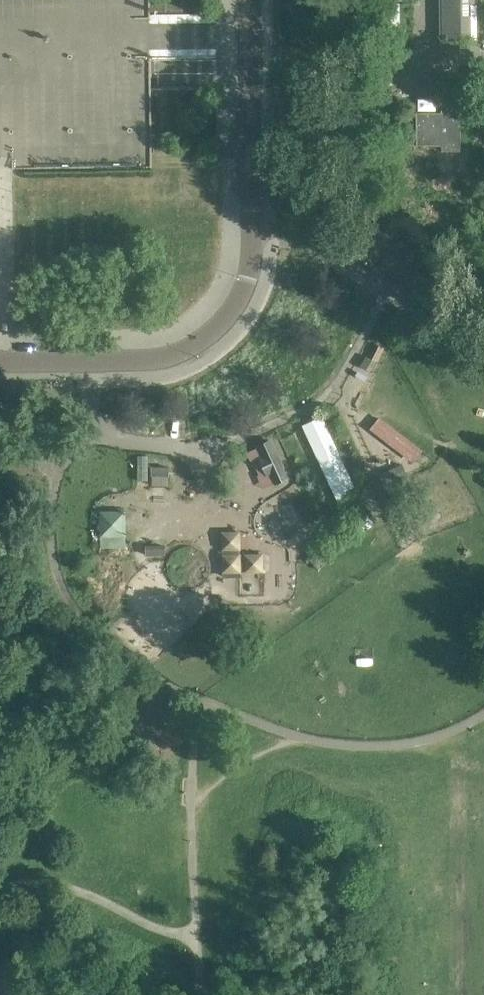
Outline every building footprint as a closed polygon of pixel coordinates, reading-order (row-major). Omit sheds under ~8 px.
[(477,0),(446,0),(447,41),(477,41),(477,0)] [(461,151),(460,113),(467,113),(467,100),(442,101),(442,112),(417,113),(417,145),(442,145),(442,151),(461,151)] [(377,362),(384,349),(374,344),(367,356),(377,362)] [(356,491),(322,417),(304,425),(338,499),(356,491)] [(422,450),(380,417),(372,427),(414,460),(422,450)] [(288,478),(271,441),(259,446),(264,457),(261,459),(268,473),(271,472),(276,483),(288,478)] [(413,487),(408,477),(402,464),(379,475),(390,498),(413,487)] [(169,475),(169,467),(153,467),(153,475),(169,475)] [(355,524),(367,514),(362,507),(350,517),(355,524)] [(126,545),(125,510),(100,511),(101,546),(126,545)] [(335,540),(347,530),(342,523),(330,534),(335,540)] [(263,571),(262,554),(240,555),(240,532),(223,533),(224,576),(240,576),(240,571),(263,571)] [(314,557),(326,547),(321,540),(309,551),(314,557)]
